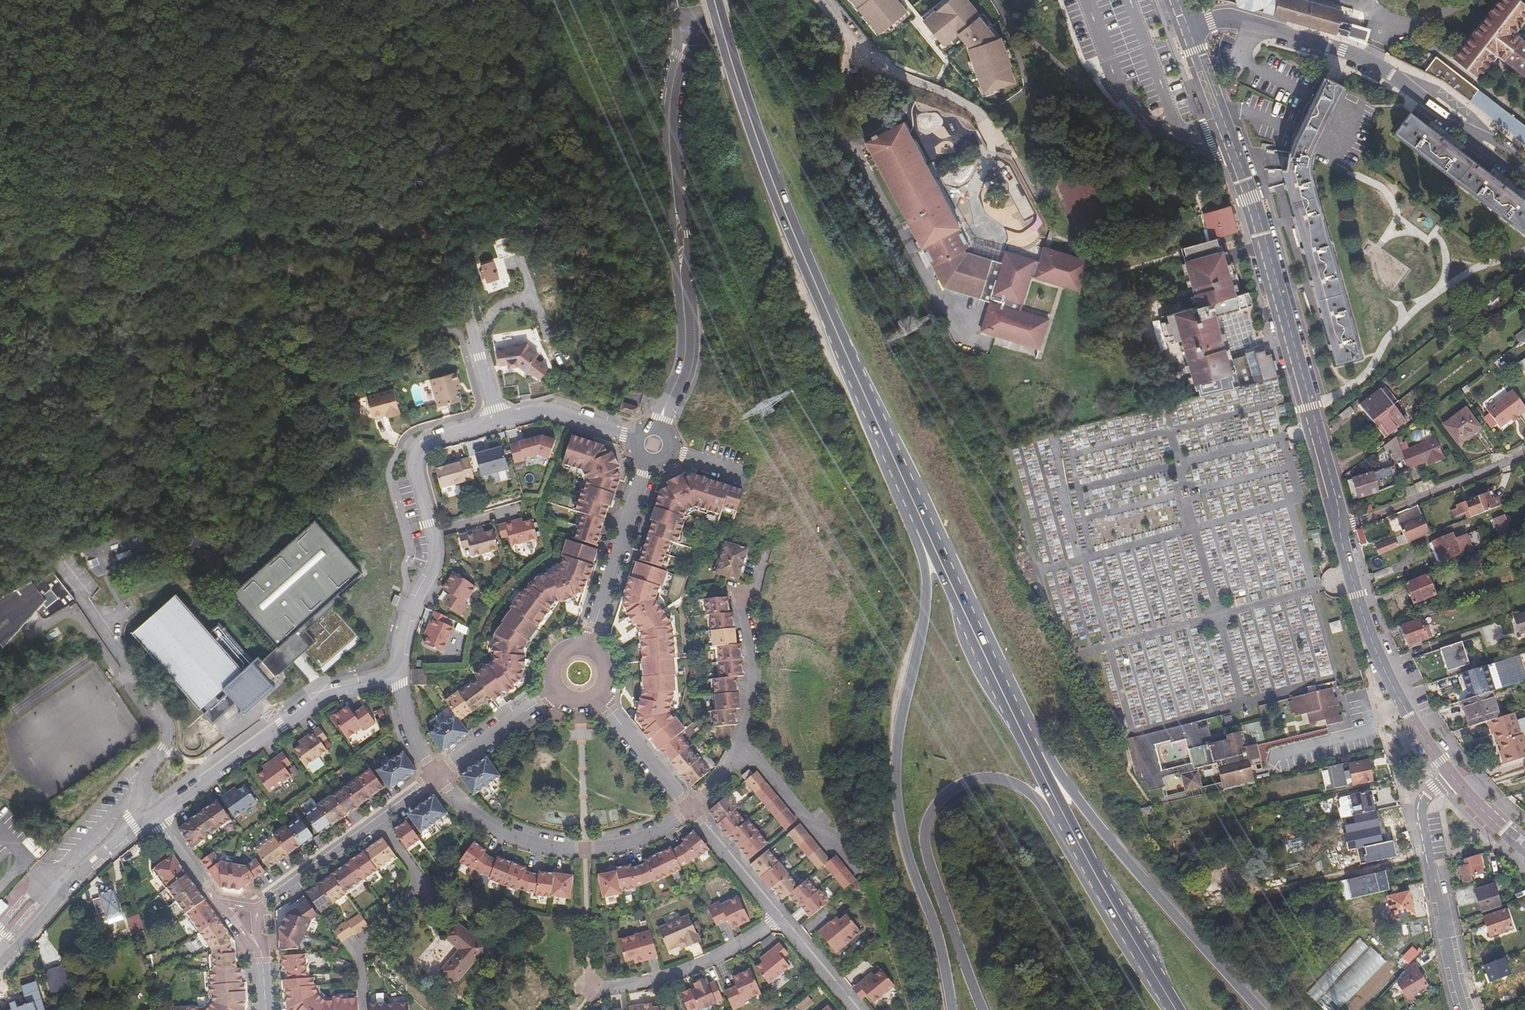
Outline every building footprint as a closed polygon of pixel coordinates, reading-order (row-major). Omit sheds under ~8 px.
[(849,2),(848,3),(855,9),(867,0),(847,0),(849,2)] [(895,0),(867,0),(855,9),(877,36),(905,12),(895,0)] [(965,0),(949,0),(921,23),(941,48),(956,36),(965,49),(995,39),(977,19),(980,17),(965,0)] [(1056,7),(1054,0),(1042,0),(1046,11),(1056,7)] [(1239,6),(1258,12),(1354,40),(1365,45),(1369,34),(1350,28),(1350,25),(1339,22),(1341,13),(1297,0),(1237,0),(1239,6)] [(1453,59),(1479,79),(1496,57),(1524,79),(1524,44),(1513,35),(1524,19),(1524,7),(1516,0),(1501,0),(1453,59)] [(995,39),(965,49),(982,95),(1015,85),(999,38),(995,39)] [(1444,83),(1455,91),(1524,144),(1524,126),(1435,58),(1423,73),(1444,83)] [(1282,169),(1335,364),(1361,357),(1316,189),(1312,172),(1312,161),(1314,151),(1343,88),(1322,78),(1294,140),(1288,157),(1287,170),(1282,169)] [(1411,113),(1394,135),(1524,235),(1524,234),(1524,201),(1411,113)] [(966,252),(936,187),(902,121),(885,132),(865,145),(916,246),(930,274),(960,265),(963,282),(983,276),(988,263),(988,261),(966,252)] [(1200,214),(1208,242),(1217,239),(1236,234),(1228,205),(1200,214)] [(1180,256),(1195,310),(1158,320),(1159,326),(1158,334),(1159,339),(1164,345),(1174,343),(1190,400),(1234,389),(1228,366),(1216,323),(1223,321),(1222,315),(1250,307),(1247,295),(1235,299),(1219,245),(1217,239),(1208,242),(1179,251),(1180,256)] [(983,276),(975,299),(986,303),(976,331),(1034,350),(1043,321),(1012,311),(1015,305),(1017,305),(1026,278),(1062,290),(1074,294),(1084,265),(1055,255),(1054,259),(1039,254),(1036,264),(1002,252),(998,266),(988,263),(983,276)] [(481,272),(477,273),(479,280),(484,279),(485,283),(497,279),(495,272),(493,273),(491,270),(494,269),(490,261),(478,265),(481,272)] [(930,274),(935,283),(936,286),(966,297),(963,282),(960,265),(930,274)] [(963,282),(966,297),(975,299),(983,276),(963,282)] [(1494,293),(1484,301),(1492,311),(1502,304),(1494,293)] [(1516,334),(1521,341),(1524,338),(1524,327),(1516,334)] [(504,348),(495,352),(498,367),(506,365),(508,368),(516,367),(523,373),(524,371),(539,380),(547,368),(532,358),(530,351),(526,348),(526,343),(504,346),(504,348)] [(1228,366),(1234,389),(1276,379),(1269,355),(1263,352),(1253,355),(1252,352),(1245,354),(1245,357),(1236,360),(1237,364),(1228,366)] [(454,372),(428,380),(436,407),(458,401),(454,390),(452,382),(457,381),(454,372)] [(1381,388),(1393,404),(1398,400),(1386,384),(1381,388)] [(1381,388),(1360,404),(1372,421),(1393,404),(1381,388)] [(1487,408),(1501,426),(1524,407),(1524,404),(1513,388),(1487,408)] [(396,411),(390,390),(364,397),(369,417),(383,413),(384,415),(396,411)] [(639,406),(622,402),(619,412),(636,416),(639,406)] [(1393,404),(1372,421),(1384,436),(1405,419),(1393,404)] [(1349,406),(1338,414),(1343,420),(1354,411),(1349,406)] [(1467,408),(1446,425),(1461,445),(1469,439),(1483,428),(1467,408)] [(1469,439),(1461,445),(1463,448),(1485,431),(1483,428),(1469,439)] [(554,454),(549,435),(509,446),(514,465),(554,454)] [(567,436),(558,465),(578,471),(583,480),(580,490),(579,489),(572,511),(580,513),(601,520),(605,506),(607,507),(616,477),(612,468),(615,467),(607,452),(604,454),(599,445),(567,436)] [(1401,443),(1410,467),(1430,461),(1433,460),(1435,463),(1446,459),(1438,437),(1411,447),(1408,440),(1401,443)] [(503,448),(475,454),(481,480),(509,474),(503,448)] [(472,479),(466,457),(457,460),(458,462),(433,469),(439,488),(472,479)] [(1371,474),(1377,493),(1395,486),(1389,467),(1371,474)] [(719,504),(726,484),(696,475),(688,472),(680,476),(678,473),(663,481),(665,485),(656,489),(648,519),(650,519),(638,560),(658,566),(667,539),(674,541),(681,520),(679,520),(682,510),(691,505),(717,512),(719,504)] [(1352,481),(1359,500),(1377,493),(1371,474),(1352,481)] [(739,487),(726,484),(719,504),(732,508),(739,487)] [(1458,504),(1459,507),(1453,510),(1456,517),(1467,513),(1469,519),(1501,505),(1497,497),(1492,499),(1489,491),(1471,499),(1472,502),(1467,503),(1466,501),(1458,504)] [(580,513),(576,526),(597,532),(601,520),(580,513)] [(1414,518),(1420,531),(1427,528),(1422,514),(1414,518)] [(1498,539),(1512,534),(1505,515),(1492,519),(1498,539)] [(537,537),(532,518),(514,523),(513,519),(505,521),(511,544),(537,537)] [(316,519),(237,589),(283,640),(337,593),(362,570),(316,519)] [(576,526),(572,539),(593,545),(597,532),(576,526)] [(499,547),(494,528),(475,533),(474,529),(466,531),(472,554),(499,547)] [(1432,541),(1440,561),(1461,553),(1462,555),(1473,550),(1466,533),(1454,538),(1452,533),(1432,541)] [(1408,534),(1381,545),(1384,554),(1412,542),(1408,534)] [(493,661),(487,665),(505,689),(507,691),(513,687),(511,685),(521,677),(522,668),(523,668),(523,647),(528,640),(527,639),(549,609),(548,609),(553,602),(561,600),(561,601),(574,596),(574,595),(582,592),(587,580),(589,580),(594,565),(592,564),(597,549),(568,539),(562,555),(564,555),(559,569),(537,577),(531,585),(529,583),(524,590),(523,590),(511,607),(512,608),(502,621),(503,622),(495,634),(493,661)] [(744,545),(723,539),(714,569),(735,575),(744,545)] [(651,744),(658,752),(669,743),(676,737),(684,731),(673,718),(672,718),(668,713),(672,694),(672,691),(674,691),(672,675),(674,675),(672,658),(674,657),(671,629),(671,627),(670,627),(669,622),(654,598),(658,585),(660,586),(665,569),(636,560),(631,575),(629,575),(624,590),(626,591),(622,604),(634,624),(635,623),(640,631),(643,690),(641,699),(640,699),(637,713),(638,713),(637,722),(645,731),(642,733),(648,740),(651,738),(653,741),(651,744)] [(472,582),(454,570),(447,580),(450,581),(446,588),(450,592),(443,602),(460,613),(467,603),(465,601),(470,595),(465,592),(472,582)] [(48,573),(43,575),(37,581),(50,575),(48,573)] [(37,581),(28,590),(24,586),(24,587),(0,600),(0,646),(1,647),(38,617),(43,621),(46,621),(52,620),(73,597),(50,575),(37,581)] [(1405,585),(1413,604),(1435,595),(1427,576),(1405,585)] [(283,640),(263,663),(276,677),(306,652),(324,673),(361,640),(332,609),(342,600),(337,593),(283,640)] [(133,638),(214,728),(238,708),(246,717),(273,693),(270,687),(273,684),(276,686),(280,682),(276,677),(263,663),(258,668),(221,628),(210,636),(177,599),(133,638)] [(727,599),(705,601),(707,616),(710,615),(728,613),(727,599)] [(1428,608),(1431,615),(1438,612),(1435,605),(1428,608)] [(1334,606),(1325,607),(1327,623),(1336,621),(1334,606)] [(1444,610),(1446,616),(1455,613),(1453,607),(1444,610)] [(728,613),(710,615),(712,631),(734,629),(732,613),(728,613)] [(452,625),(431,616),(428,623),(431,625),(423,642),(442,650),(452,625)] [(1400,628),(1402,635),(1405,634),(1409,644),(1418,642),(1430,637),(1426,626),(1423,626),(1420,621),(1400,628)] [(740,636),(718,638),(719,653),(741,652),(740,636)] [(1439,651),(1446,673),(1463,667),(1466,666),(1459,644),(1439,651)] [(741,652),(719,653),(721,669),(742,667),(741,652)] [(487,664),(472,674),(472,675),(475,679),(485,693),(488,696),(488,697),(491,701),(501,693),(500,692),(505,689),(487,665),(487,664)] [(1465,673),(1472,697),(1489,692),(1495,690),(1487,666),(1472,670),(1465,673)] [(1497,673),(1501,685),(1524,677),(1521,666),(1497,673)] [(426,686),(426,670),(411,670),(411,686),(426,686)] [(714,679),(716,695),(738,693),(736,677),(714,679)] [(475,679),(456,693),(468,711),(488,697),(488,696),(485,693),(475,679)] [(1292,704),(1294,713),(1297,717),(1310,715),(1312,723),(1317,728),(1320,723),(1328,721),(1330,725),(1345,722),(1345,717),(1342,717),(1340,708),(1342,708),(1340,698),(1338,698),(1337,689),(1293,700),(1293,704),(1292,704)] [(453,715),(456,718),(468,711),(456,693),(454,691),(441,700),(452,714),(452,715),(453,715)] [(1464,702),(1471,723),(1468,725),(1468,726),(1487,720),(1497,717),(1489,692),(1472,697),(1460,701),(1461,703),(1464,702)] [(716,695),(717,711),(735,709),(739,709),(738,693),(716,695)] [(337,711),(327,718),(340,736),(349,729),(352,733),(359,729),(360,731),(371,723),(359,707),(349,714),(345,710),(339,714),(337,711)] [(713,711),(715,727),(737,725),(735,709),(717,711),(713,711)] [(1492,728),(1497,743),(1499,742),(1519,735),(1512,712),(1497,717),(1487,720),(1490,728),(1492,728)] [(452,714),(439,723),(452,742),(466,733),(456,718),(453,715),(452,715),(452,714)] [(428,731),(440,750),(452,742),(439,723),(433,727),(428,731)] [(1200,731),(1198,724),(1119,743),(1123,767),(1134,784),(1140,785),(1141,793),(1157,790),(1154,779),(1186,773),(1186,775),(1183,776),(1185,783),(1200,780),(1199,773),(1197,774),(1196,770),(1218,765),(1221,775),(1264,765),(1260,754),(1250,756),(1248,747),(1243,732),(1228,736),(1229,741),(1214,744),(1210,729),(1200,731)] [(305,739),(290,750),(301,767),(323,750),(309,731),(303,736),(305,739)] [(714,743),(721,744),(724,732),(717,731),(714,743)] [(1502,756),(1501,756),(1503,763),(1524,756),(1524,747),(1521,735),(1519,735),(1499,742),(1502,756)] [(686,749),(676,737),(669,743),(658,752),(668,764),(686,749)] [(1258,745),(1248,747),(1250,756),(1260,754),(1258,745)] [(679,776),(696,762),(686,749),(668,764),(679,776)] [(374,771),(387,790),(400,781),(413,772),(399,752),(392,757),(374,771)] [(268,764),(253,775),(265,792),(287,776),(273,757),(267,762),(268,764)] [(471,767),(485,787),(492,782),(498,777),(484,758),(471,767)] [(1350,776),(1352,788),(1375,782),(1370,759),(1332,767),(1336,785),(1346,783),(1346,777),(1350,776)] [(679,776),(689,789),(708,772),(698,760),(696,762),(679,776)] [(1264,765),(1221,775),(1222,778),(1264,768),(1264,765)] [(471,767),(457,777),(460,780),(472,796),(485,787),(471,767)] [(1123,767),(1127,780),(1131,780),(1131,784),(1134,784),(1123,767)] [(1264,768),(1222,778),(1225,791),(1267,782),(1264,768)] [(368,771),(355,780),(361,788),(364,793),(369,800),(382,791),(368,771)] [(755,772),(744,780),(754,793),(766,783),(755,772)] [(355,780),(342,789),(352,803),(356,809),(360,806),(369,800),(364,793),(361,788),(355,780)] [(1185,786),(1186,790),(1202,787),(1201,782),(1185,786)] [(234,790),(218,801),(230,818),(252,802),(238,783),(232,788),(234,790)] [(776,795),(766,783),(754,793),(765,806),(776,795)] [(335,807),(343,818),(356,809),(352,803),(342,789),(335,794),(328,799),(332,803),(335,807)] [(1351,797),(1355,817),(1376,812),(1371,793),(1351,797)] [(786,807),(776,795),(765,806),(773,817),(786,807)] [(444,815),(431,796),(418,806),(423,812),(431,824),(438,819),(444,815)] [(727,797),(708,813),(718,825),(728,816),(735,811),(737,809),(727,797)] [(322,803),(315,808),(317,811),(330,828),(343,818),(335,807),(332,803),(328,799),(322,803)] [(214,802),(200,812),(213,829),(214,830),(227,820),(214,802)] [(423,812),(418,806),(415,807),(405,815),(419,833),(431,824),(423,812)] [(796,819),(786,807),(773,817),(785,830),(796,819)] [(315,808),(302,817),(308,826),(316,837),(330,828),(317,811),(315,808)] [(718,825),(717,826),(726,838),(727,837),(728,837),(737,830),(745,823),(735,811),(728,816),(718,825)] [(213,829),(200,812),(187,821),(188,822),(193,828),(199,837),(200,839),(214,830),(213,829)] [(402,820),(389,829),(403,849),(417,840),(402,820)] [(297,821),(285,830),(296,846),(299,849),(312,840),(297,821)] [(728,837),(727,837),(737,849),(745,843),(758,832),(747,821),(745,823),(737,830),(728,837)] [(193,828),(188,822),(175,831),(188,849),(201,840),(200,839),(199,837),(193,828)] [(810,835),(800,824),(788,834),(797,845),(810,835)] [(1366,830),(1368,843),(1362,844),(1363,851),(1370,849),(1370,851),(1390,846),(1385,826),(1366,830)] [(283,828),(271,838),(272,840),(276,845),(280,851),(286,859),(291,855),(299,849),(296,846),(285,830),(283,828)] [(708,850),(693,831),(681,842),(684,845),(678,849),(688,864),(695,859),(696,860),(708,850)] [(745,843),(737,849),(747,861),(767,845),(758,832),(745,843)] [(820,848),(810,835),(797,845),(808,858),(820,848)] [(378,837),(359,850),(359,851),(373,870),(374,871),(393,857),(378,837)] [(271,838),(252,851),(267,872),(286,859),(280,851),(276,845),(272,840),(271,838)] [(472,845),(458,864),(470,873),(471,871),(478,876),(486,861),(481,857),(484,854),(472,845)] [(830,859),(820,848),(808,858),(818,869),(830,859)] [(688,864),(678,849),(671,852),(670,849),(657,855),(667,877),(680,871),(679,869),(688,864)] [(359,851),(346,860),(360,879),(373,870),(359,851)] [(162,859),(158,852),(152,857),(156,863),(162,859)] [(209,852),(197,861),(219,892),(234,895),(263,875),(252,859),(242,866),(229,864),(217,861),(209,852)] [(767,852),(749,867),(770,891),(772,889),(788,876),(767,852)] [(667,877),(657,855),(643,862),(644,866),(638,868),(644,886),(652,882),(653,884),(667,877)] [(168,856),(149,868),(163,888),(167,885),(181,875),(168,856)] [(845,869),(835,857),(825,865),(835,878),(845,869)] [(1475,859),(1478,868),(1484,866),(1481,857),(1475,859)] [(1337,868),(1339,882),(1347,881),(1384,871),(1380,858),(1337,868)] [(1468,868),(1471,880),(1480,877),(1478,868),(1475,859),(1463,862),(1465,869),(1468,868)] [(346,860),(330,870),(327,873),(337,888),(342,894),(361,880),(360,879),(346,860)] [(494,864),(486,861),(478,876),(488,880),(487,882),(500,887),(508,865),(496,860),(494,864)] [(508,865),(500,887),(515,893),(516,891),(523,896),(528,878),(522,875),(523,872),(508,865)] [(644,886),(638,868),(630,869),(630,865),(615,866),(616,867),(618,879),(620,889),(631,889),(631,887),(644,886)] [(1478,868),(1480,877),(1487,875),(1484,866),(1478,868)] [(618,879),(616,867),(607,867),(607,871),(596,872),(597,894),(621,893),(620,889),(618,879)] [(1460,870),(1462,877),(1464,885),(1472,883),(1471,880),(1468,868),(1465,869),(1460,870)] [(550,894),(549,896),(571,895),(570,873),(560,873),(560,869),(553,869),(552,873),(550,894)] [(856,882),(845,869),(835,878),(845,890),(856,882)] [(1384,871),(1347,881),(1351,899),(1388,890),(1384,871)] [(327,873),(314,882),(321,892),(325,897),(330,905),(343,895),(342,894),(337,888),(327,873)] [(537,878),(528,878),(523,896),(537,895),(537,897),(549,897),(549,896),(550,894),(552,873),(537,874),(537,878)] [(167,885),(163,888),(172,901),(174,900),(185,892),(191,888),(185,879),(181,875),(167,885)] [(788,876),(772,889),(782,901),(788,896),(798,888),(788,876)] [(798,888),(788,896),(798,908),(800,906),(806,901),(810,898),(817,893),(807,881),(798,888)] [(314,882),(301,891),(317,914),(330,905),(325,897),(321,892),(314,882)] [(1475,891),(1479,903),(1481,907),(1499,901),(1494,884),(1475,891)] [(174,900),(172,901),(182,914),(186,910),(194,905),(200,900),(191,888),(185,892),(174,900)] [(806,901),(800,906),(810,919),(829,903),(819,891),(817,893),(810,898),(806,901)] [(123,917),(116,893),(96,900),(98,906),(91,908),(95,921),(102,918),(103,923),(123,917)] [(1389,898),(1393,918),(1412,913),(1408,893),(1389,898)] [(186,910),(182,914),(195,933),(202,928),(214,920),(212,917),(200,900),(194,905),(186,910)] [(315,917),(303,901),(283,915),(276,931),(277,951),(294,949),(308,922),(315,917)] [(1499,901),(1481,907),(1483,913),(1501,906),(1499,901)] [(718,904),(707,910),(710,916),(716,927),(726,922),(729,927),(736,924),(738,927),(748,922),(739,902),(729,907),(726,903),(720,906),(718,904)] [(1484,917),(1490,934),(1511,927),(1505,910),(1484,917)] [(845,916),(846,917),(839,921),(838,922),(835,919),(819,933),(836,954),(861,932),(846,915),(845,916)] [(689,918),(659,931),(668,953),(680,947),(686,945),(687,948),(688,949),(700,943),(689,918)] [(195,933),(194,933),(206,950),(220,945),(227,943),(220,934),(223,932),(214,920),(202,928),(195,933)] [(457,950),(439,975),(458,988),(487,946),(457,926),(446,942),(457,950)] [(657,958),(649,933),(618,942),(624,963),(643,958),(644,962),(657,958)] [(220,945),(206,950),(208,971),(223,970),(230,969),(231,969),(230,953),(227,953),(227,943),(220,945)] [(755,969),(768,985),(789,968),(774,949),(767,955),(770,957),(755,969)] [(278,956),(279,972),(282,972),(283,981),(280,981),(280,990),(282,990),(284,1009),(354,1009),(353,999),(339,1000),(339,998),(329,999),(329,1002),(322,1002),(313,995),(313,987),(310,987),(310,979),(303,979),(301,955),(278,956)] [(1481,964),(1490,985),(1505,980),(1506,982),(1516,978),(1507,955),(1481,964)] [(1334,964),(1307,992),(1316,1001),(1324,993),(1341,1009),(1375,973),(1361,959),(1346,975),(1334,964)] [(1395,980),(1409,1003),(1414,1000),(1411,995),(1426,986),(1412,962),(1395,980)] [(65,966),(44,972),(51,995),(72,989),(65,966)] [(204,971),(206,985),(204,985),(204,996),(207,995),(207,1003),(202,1009),(238,1009),(238,1002),(240,1001),(238,983),(236,983),(235,969),(231,969),(230,969),(223,970),(208,971),(204,971)] [(749,971),(738,976),(740,979),(732,982),(735,988),(724,993),(732,1009),(734,1009),(744,1006),(743,1003),(749,1000),(748,995),(758,991),(749,971)] [(859,986),(854,991),(869,1009),(890,991),(877,975),(862,988),(859,986)] [(722,1001),(714,983),(707,986),(705,980),(694,985),(696,990),(691,992),(688,991),(682,994),(681,997),(686,1009),(697,1009),(698,1009),(702,1009),(722,1001)]
